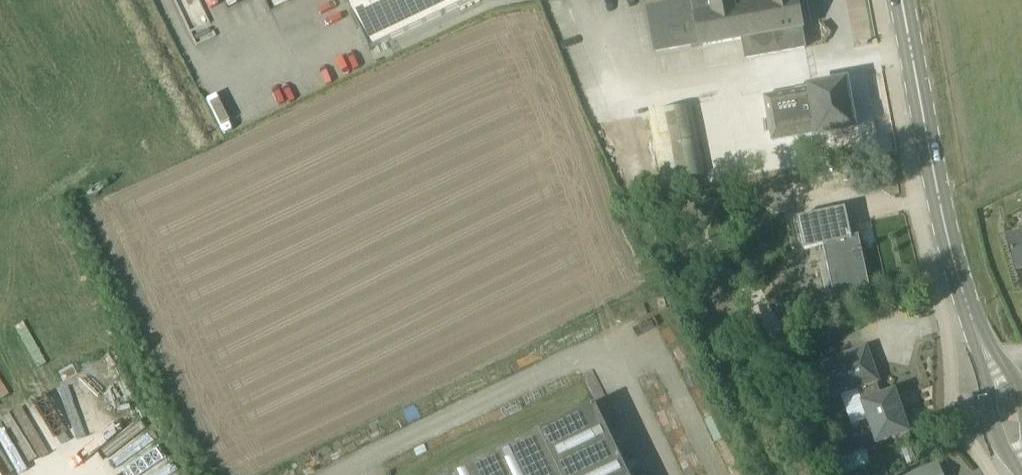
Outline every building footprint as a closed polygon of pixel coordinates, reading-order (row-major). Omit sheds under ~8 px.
[(325,3),(317,6),(314,0),(304,0),(281,11),(287,24),(266,34),(271,45),(331,17),(325,3)] [(370,50),(370,49),(472,0),(346,0),(370,50)] [(745,39),(748,58),(805,48),(802,28),(803,28),(798,0),(693,0),(694,6),(686,7),(685,1),(648,8),(656,52),(701,44),(701,46),(745,39)] [(761,97),(764,114),(767,131),(749,134),(746,120),(718,125),(725,167),(754,162),(751,145),(819,133),(854,127),(846,81),(807,88),(761,97)] [(647,114),(662,183),(706,173),(692,105),(647,114)] [(852,239),(845,208),(798,217),(805,249),(824,245),(834,293),(869,286),(863,253),(863,250),(853,252),(850,239),(852,239)] [(1017,270),(1021,269),(1021,231),(1007,235),(1017,270)] [(904,415),(904,414),(903,414),(901,408),(902,408),(901,407),(895,390),(881,395),(876,381),(879,381),(867,347),(814,365),(826,399),(857,388),(862,402),(877,444),(910,432),(904,415)] [(596,404),(446,474),(630,474),(596,404)] [(938,463),(910,474),(943,474),(938,463)]
